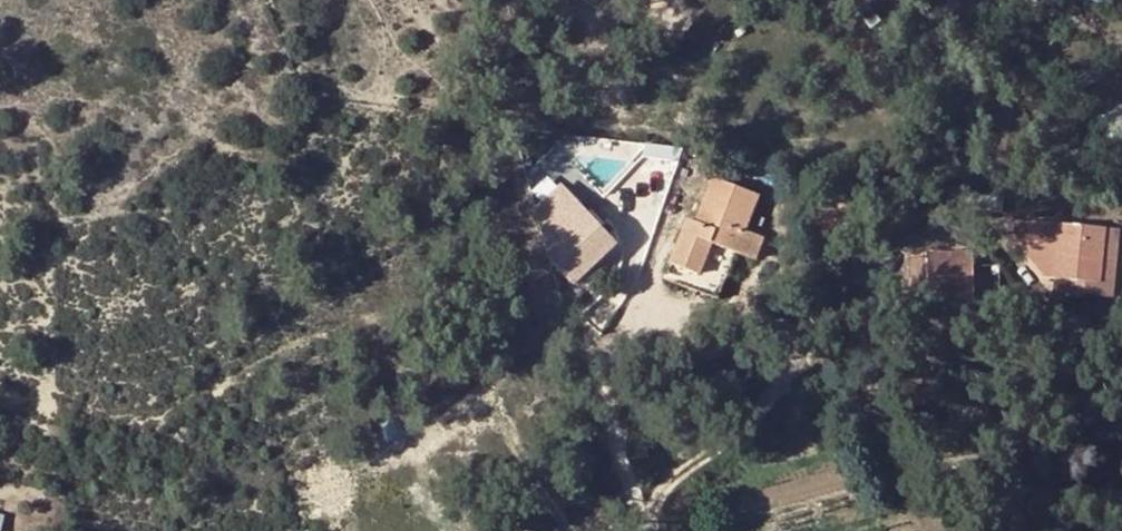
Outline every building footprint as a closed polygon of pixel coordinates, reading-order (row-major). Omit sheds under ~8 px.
[(859,15),(870,28),(881,19),(871,6),(859,15)] [(710,242),(732,250),(755,258),(764,237),(745,229),(759,194),(712,176),(694,220),(688,218),(671,262),(679,265),(699,273),(710,242)] [(556,229),(546,239),(549,252),(573,275),(611,237),(561,181),(535,204),(556,229)] [(546,239),(556,229),(535,204),(544,238),(549,252),(546,239)] [(1099,281),(1104,228),(1014,219),(1013,246),(1025,248),(1024,257),(1042,276),(1053,276),(1099,281)] [(1113,299),(1120,229),(1104,228),(1099,281),(1053,276),(1052,293),(1087,295),(1113,299)] [(699,273),(679,265),(673,281),(715,297),(732,250),(710,242),(699,273)] [(923,252),(926,294),(973,292),(971,249),(923,252)] [(1087,295),(1085,316),(1120,319),(1121,302),(1121,300),(1113,299),(1087,295)]
